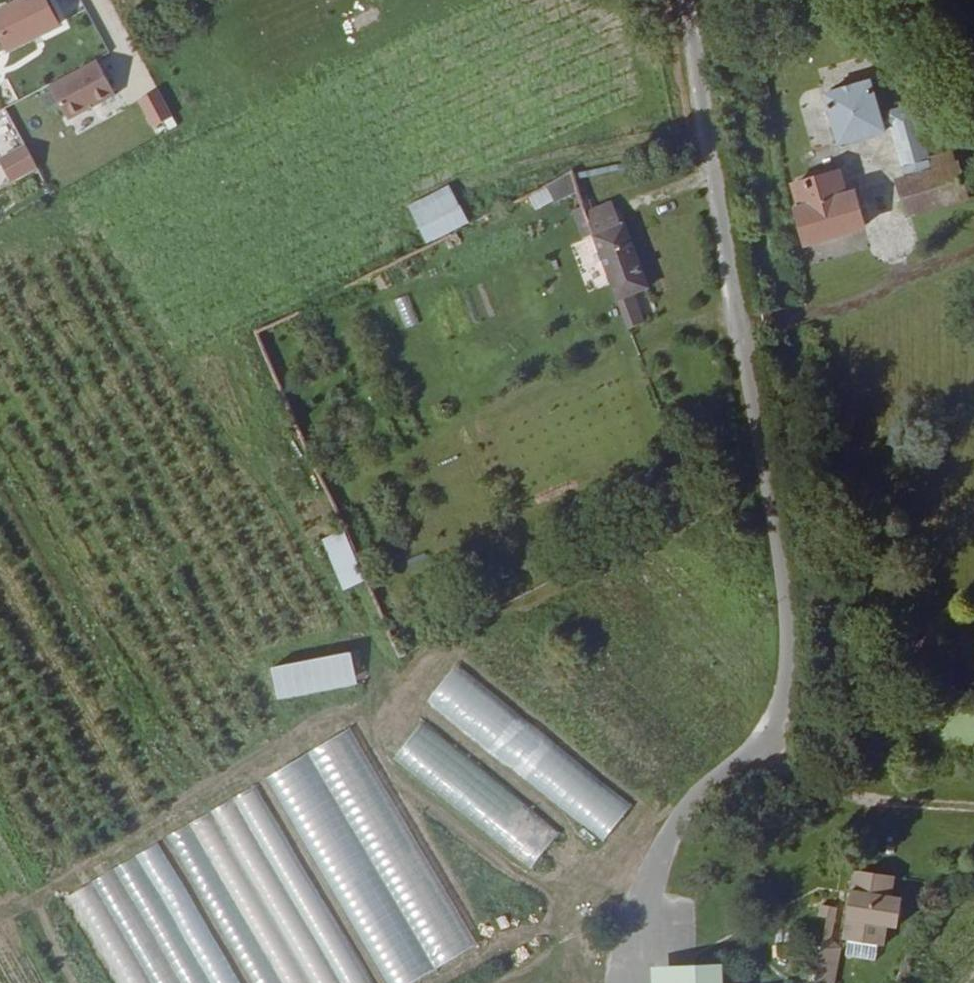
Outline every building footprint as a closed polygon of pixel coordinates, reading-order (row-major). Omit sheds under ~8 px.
[(20,19),(38,55),(85,31),(70,0),(60,0),(20,19)] [(96,59),(47,84),(65,120),(115,95),(96,59)] [(931,218),(973,205),(973,170),(957,174),(935,106),(901,115),(891,83),(848,96),(862,148),(914,133),(930,181),(922,185),(931,218)] [(155,133),(175,121),(155,88),(136,99),(155,133)] [(17,113),(8,98),(0,102),(0,122),(17,113)] [(10,184),(37,171),(24,143),(0,154),(0,163),(10,184)] [(569,174),(526,193),(534,211),(577,192),(569,174)] [(864,177),(824,188),(813,192),(830,248),(888,231),(878,197),(871,200),(864,177)] [(424,243),(467,223),(449,184),(406,204),(424,243)] [(648,237),(620,246),(654,338),(668,334),(657,304),(671,298),(648,237)] [(403,329),(418,323),(407,294),(392,300),(403,329)] [(343,529),(320,538),(342,590),(364,580),(343,529)] [(275,698),(356,687),(351,653),(270,664),(275,698)] [(605,839),(633,802),(451,667),(424,703),(605,839)] [(389,763),(536,864),(563,826),(415,725),(389,763)] [(268,774),(382,982),(410,982),(474,948),(354,728),(268,774)] [(258,784),(169,831),(250,982),(364,982),(258,784)] [(73,889),(123,982),(238,982),(162,842),(73,889)] [(913,900),(915,881),(875,877),(872,902),(863,902),(861,917),(869,918),(867,942),(907,945),(908,930),(916,930),(921,900),(913,900)] [(838,907),(825,905),(814,982),(835,982),(840,946),(833,945),(838,907)] [(848,916),(838,982),(857,982),(862,949),(852,942),(855,916),(848,916)] [(736,968),(662,973),(663,982),(736,982),(736,968)]
